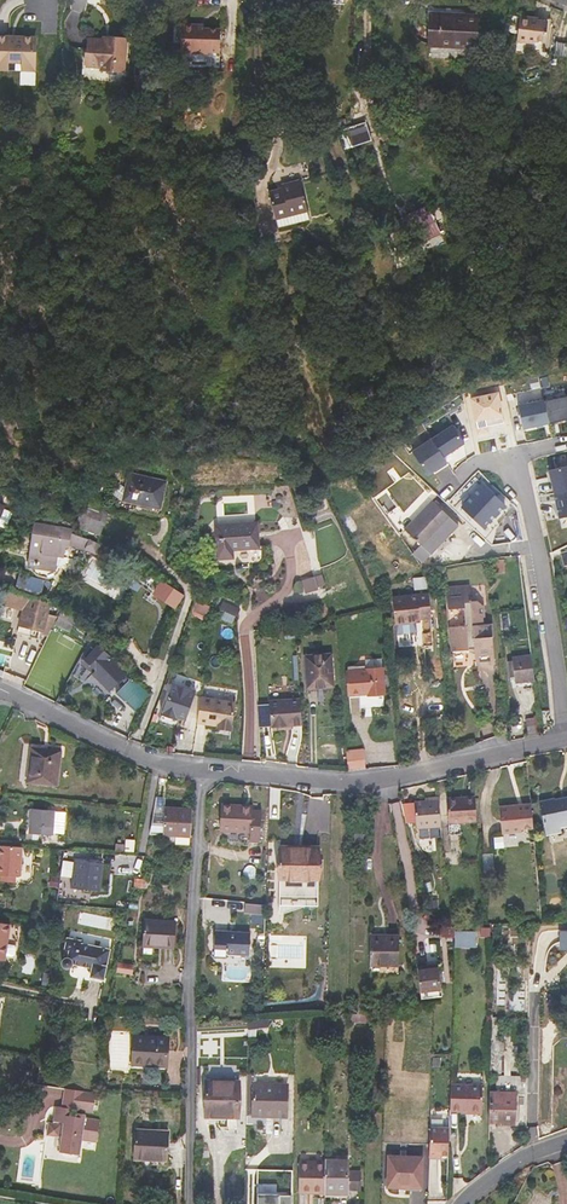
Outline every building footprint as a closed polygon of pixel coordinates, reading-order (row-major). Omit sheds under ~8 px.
[(362,18),(363,4),(355,3),(354,18),(362,18)] [(475,47),(477,17),(431,14),(429,45),(475,47)] [(535,41),(537,21),(519,19),(516,42),(528,43),(528,40),(535,41)] [(545,42),(548,22),(538,21),(537,21),(535,41),(545,42)] [(180,53),(205,54),(208,54),(208,53),(220,53),(221,30),(206,29),(204,29),(204,26),(181,25),(180,53)] [(0,36),(0,63),(9,63),(9,70),(22,71),(21,72),(36,72),(37,52),(34,52),(34,37),(23,37),(23,40),(10,39),(10,36),(0,36)] [(124,73),(127,37),(111,36),(111,42),(104,42),(104,40),(87,38),(85,67),(101,68),(101,71),(124,73)] [(9,63),(0,63),(0,71),(9,71),(9,70),(9,63)] [(418,125),(415,113),(393,119),(396,132),(418,125)] [(546,125),(544,116),(535,118),(538,127),(546,125)] [(351,127),(343,129),(352,147),(372,141),(366,123),(351,127)] [(352,147),(343,129),(336,132),(344,150),(352,147)] [(310,219),(300,180),(281,185),(282,188),(268,192),(278,227),(310,219)] [(440,233),(426,206),(399,219),(412,246),(440,233)] [(471,399),(479,433),(488,431),(487,427),(504,423),(498,394),(471,399)] [(550,423),(566,420),(566,396),(545,401),(550,423)] [(524,429),(550,423),(544,400),(518,405),(524,429)] [(26,417),(16,419),(18,428),(28,426),(26,417)] [(432,439),(444,457),(465,443),(453,425),(432,439)] [(413,452),(428,475),(439,468),(441,470),(449,465),(444,457),(432,439),(413,452)] [(111,476),(113,465),(96,461),(94,473),(111,476)] [(554,494),(566,491),(566,466),(549,470),(554,494)] [(160,507),(166,482),(129,474),(123,501),(133,503),(134,501),(160,507)] [(505,506),(483,485),(462,507),(484,528),(505,506)] [(560,518),(566,516),(566,491),(554,494),(560,518)] [(452,519),(432,500),(404,530),(430,555),(445,540),(438,533),(452,519)] [(99,536),(108,512),(84,504),(75,528),(99,536)] [(185,517),(198,519),(200,506),(186,504),(185,517)] [(445,540),(459,526),(452,519),(438,533),(445,540)] [(70,557),(75,558),(77,547),(96,553),(100,542),(88,537),(88,538),(71,532),(71,527),(32,521),(27,566),(56,570),(57,565),(62,565),(70,562),(70,557)] [(258,548),(256,523),(216,526),(218,559),(232,557),(231,550),(258,548)] [(314,576),(303,580),(307,591),(319,587),(314,576)] [(431,589),(430,576),(413,578),(414,590),(431,589)] [(175,609),(185,594),(161,579),(152,593),(175,609)] [(495,661),(492,624),(483,624),(482,617),(484,617),(483,606),(477,601),(472,601),(470,586),(447,588),(449,609),(465,608),(466,626),(450,627),(453,651),(469,650),(469,649),(475,648),(476,662),(495,661)] [(1,588),(0,591),(0,603),(23,610),(16,632),(40,639),(50,602),(1,588)] [(431,618),(429,594),(392,597),(395,625),(420,622),(420,619),(431,618)] [(195,601),(189,615),(204,621),(209,606),(195,601)] [(233,622),(240,608),(226,602),(220,617),(233,622)] [(70,631),(75,619),(64,614),(67,609),(62,606),(59,612),(60,613),(55,624),(70,631)] [(90,640),(94,631),(90,628),(85,638),(90,640)] [(95,642),(100,637),(94,631),(90,640),(95,642)] [(128,673),(99,644),(85,659),(96,670),(91,675),(109,692),(128,673)] [(333,686),(331,654),(305,656),(307,688),(333,686)] [(535,680),(532,655),(512,657),(513,661),(508,662),(510,678),(515,677),(516,683),(535,680)] [(96,670),(85,659),(80,664),(91,675),(96,670)] [(385,694),(382,659),(365,660),(366,670),(347,672),(349,696),(368,694),(368,695),(385,694)] [(131,679),(117,695),(139,715),(149,696),(131,679)] [(193,701),(171,692),(158,722),(172,728),(173,724),(182,728),(193,701)] [(302,726),(300,699),(270,701),(272,728),(302,726)] [(235,705),(201,700),(197,725),(218,728),(218,731),(231,733),(235,705)] [(536,733),(534,717),(526,718),(528,735),(536,733)] [(58,786),(62,750),(31,746),(26,782),(58,786)] [(366,768),(363,748),(346,750),(348,770),(366,768)] [(477,821),(475,796),(447,798),(449,823),(477,821)] [(152,820),(164,821),(165,807),(166,798),(156,797),(152,820)] [(443,837),(439,797),(429,798),(430,801),(414,803),(416,828),(417,828),(418,839),(443,837)] [(557,808),(555,799),(539,803),(546,835),(562,831),(561,827),(566,826),(566,806),(557,808)] [(533,828),(531,803),(499,806),(502,834),(522,832),(521,829),(533,828)] [(257,833),(258,805),(249,805),(249,809),(238,809),(238,805),(217,804),(216,830),(247,832),(247,840),(256,841),(257,833)] [(191,836),(193,809),(165,807),(164,821),(163,835),(191,836)] [(53,834),(54,810),(31,809),(30,832),(53,834)] [(163,835),(164,821),(152,820),(150,834),(163,835)] [(363,843),(363,830),(354,830),(354,843),(363,843)] [(0,845),(0,874),(13,875),(18,876),(20,846),(0,845)] [(319,893),(319,847),(281,847),(280,893),(319,893)] [(98,893),(101,867),(88,865),(88,861),(75,860),(71,890),(84,891),(84,890),(98,893)] [(146,879),(135,878),(133,887),(145,888),(146,879)] [(133,886),(124,885),(120,902),(129,904),(131,895),(133,886)] [(245,914),(266,915),(266,905),(245,904),(245,914)] [(174,948),(176,920),(145,919),(144,946),(174,948)] [(455,931),(455,927),(441,926),(441,937),(455,938),(455,931)] [(250,956),(251,932),(239,931),(239,933),(215,931),(214,957),(226,958),(227,951),(237,951),(237,955),(250,956)] [(455,931),(455,938),(455,947),(476,947),(474,931),(455,931)] [(399,964),(399,936),(370,936),(370,964),(399,964)] [(90,972),(92,973),(91,976),(105,979),(111,949),(82,943),(82,940),(69,938),(66,948),(71,949),(69,957),(67,957),(65,958),(63,959),(63,961),(62,963),(63,965),(64,966),(66,967),(67,967),(69,967),(70,967),(71,966),(72,965),(73,963),(88,966),(88,968),(88,970),(89,971),(90,972)] [(442,989),(439,967),(418,970),(421,992),(442,989)] [(443,996),(442,989),(421,992),(422,999),(443,996)] [(370,1023),(370,1007),(350,1012),(351,1023),(370,1023)] [(269,1027),(269,1018),(263,1019),(249,1020),(249,1029),(269,1027)] [(326,1030),(326,1020),(313,1020),(313,1030),(326,1030)] [(168,1059),(169,1036),(134,1034),(133,1058),(139,1058),(139,1059),(162,1061),(162,1059),(168,1059)] [(492,1039),(491,1073),(502,1074),(502,1055),(504,1056),(504,1039),(492,1039)] [(32,1057),(21,1055),(19,1067),(30,1069),(32,1057)] [(288,1101),(288,1083),(254,1082),(255,1074),(248,1074),(247,1115),(254,1115),(253,1116),(267,1117),(267,1113),(284,1114),(284,1101),(288,1101)] [(490,1092),(489,1122),(500,1123),(516,1123),(517,1092),(527,1092),(527,1081),(517,1081),(517,1077),(496,1076),(496,1092),(490,1092)] [(482,1113),(483,1086),(451,1085),(450,1110),(470,1111),(470,1113),(482,1113)] [(97,1141),(101,1118),(71,1114),(72,1107),(93,1111),(96,1092),(65,1087),(63,1105),(57,1104),(55,1119),(64,1121),(62,1135),(63,1135),(61,1150),(81,1153),(83,1138),(97,1141)] [(240,1126),(240,1090),(205,1090),(204,1126),(240,1126)] [(288,1117),(288,1101),(284,1101),(284,1114),(267,1113),(267,1117),(288,1117)] [(62,1135),(64,1121),(55,1119),(55,1121),(50,1120),(48,1133),(62,1135)] [(167,1157),(169,1131),(136,1129),(134,1158),(143,1159),(144,1156),(167,1157)] [(450,1133),(431,1132),(429,1157),(449,1158),(450,1133)] [(422,1184),(423,1160),(401,1159),(401,1156),(389,1155),(388,1187),(400,1187),(400,1183),(422,1184)] [(360,1189),(360,1171),(348,1171),(348,1160),(326,1159),(326,1160),(326,1190),(326,1193),(348,1194),(348,1189),(360,1189)] [(326,1190),(326,1160),(300,1160),(299,1193),(309,1193),(310,1190),(326,1190)] [(293,1193),(258,1192),(258,1203),(292,1203),(293,1193)]
